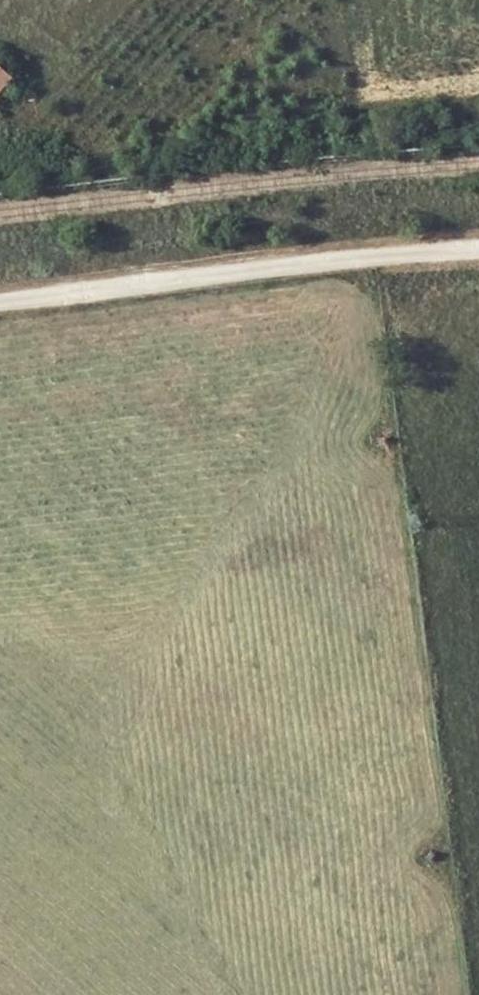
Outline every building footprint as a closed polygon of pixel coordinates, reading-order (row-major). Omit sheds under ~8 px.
[(0,66),(0,90),(11,76),(0,66)]
